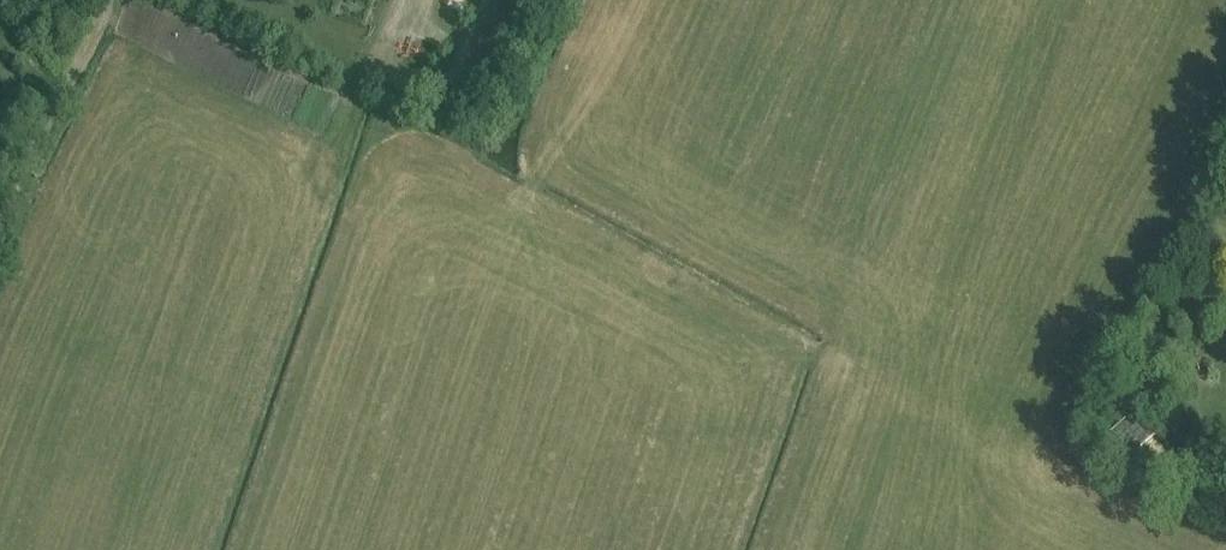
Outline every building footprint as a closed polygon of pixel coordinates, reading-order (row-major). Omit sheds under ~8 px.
[(373,0),(352,0),(367,10),(373,0)]
